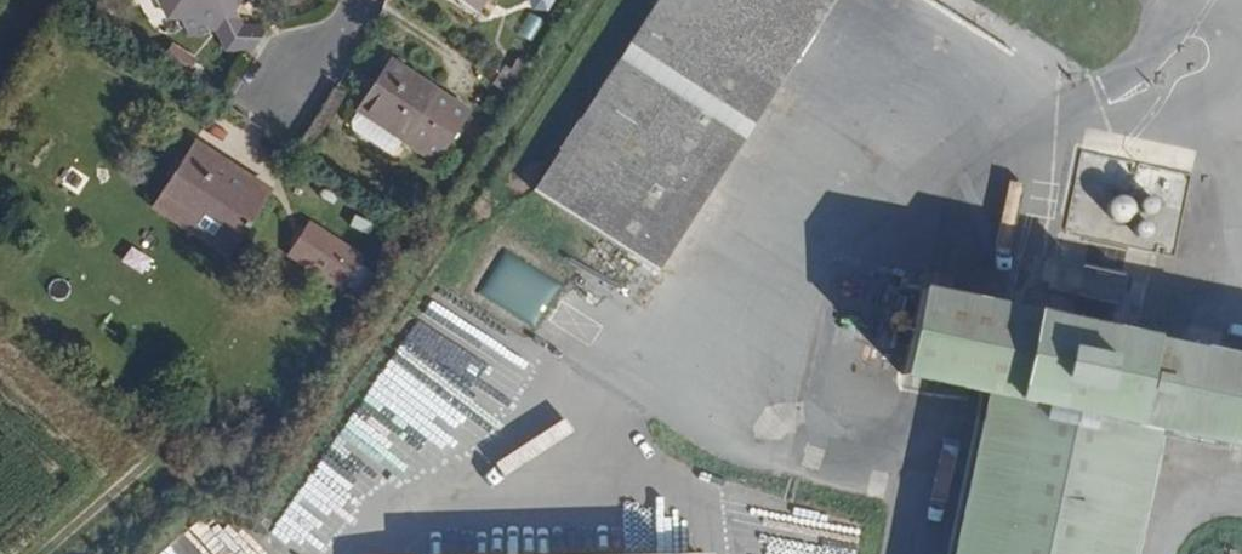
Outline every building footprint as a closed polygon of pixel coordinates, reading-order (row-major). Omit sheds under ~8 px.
[(169,12),(177,13),(189,33),(203,37),(213,23),(246,65),(263,36),(269,34),(258,18),(246,20),(232,5),(235,0),(162,0),(169,12)] [(482,13),(489,0),(461,0),(482,13)] [(532,203),(634,268),(806,0),(662,0),(532,203)] [(358,110),(441,161),(474,110),(391,58),(358,110)] [(237,232),(268,181),(197,138),(166,189),(237,232)] [(348,291),(368,258),(311,223),(291,257),(348,291)] [(1241,450),(1241,358),(916,291),(898,378),(986,396),(954,553),(1127,553),(1152,432),(1241,450)] [(1082,297),(1078,318),(1113,324),(1117,303),(1082,297)]
